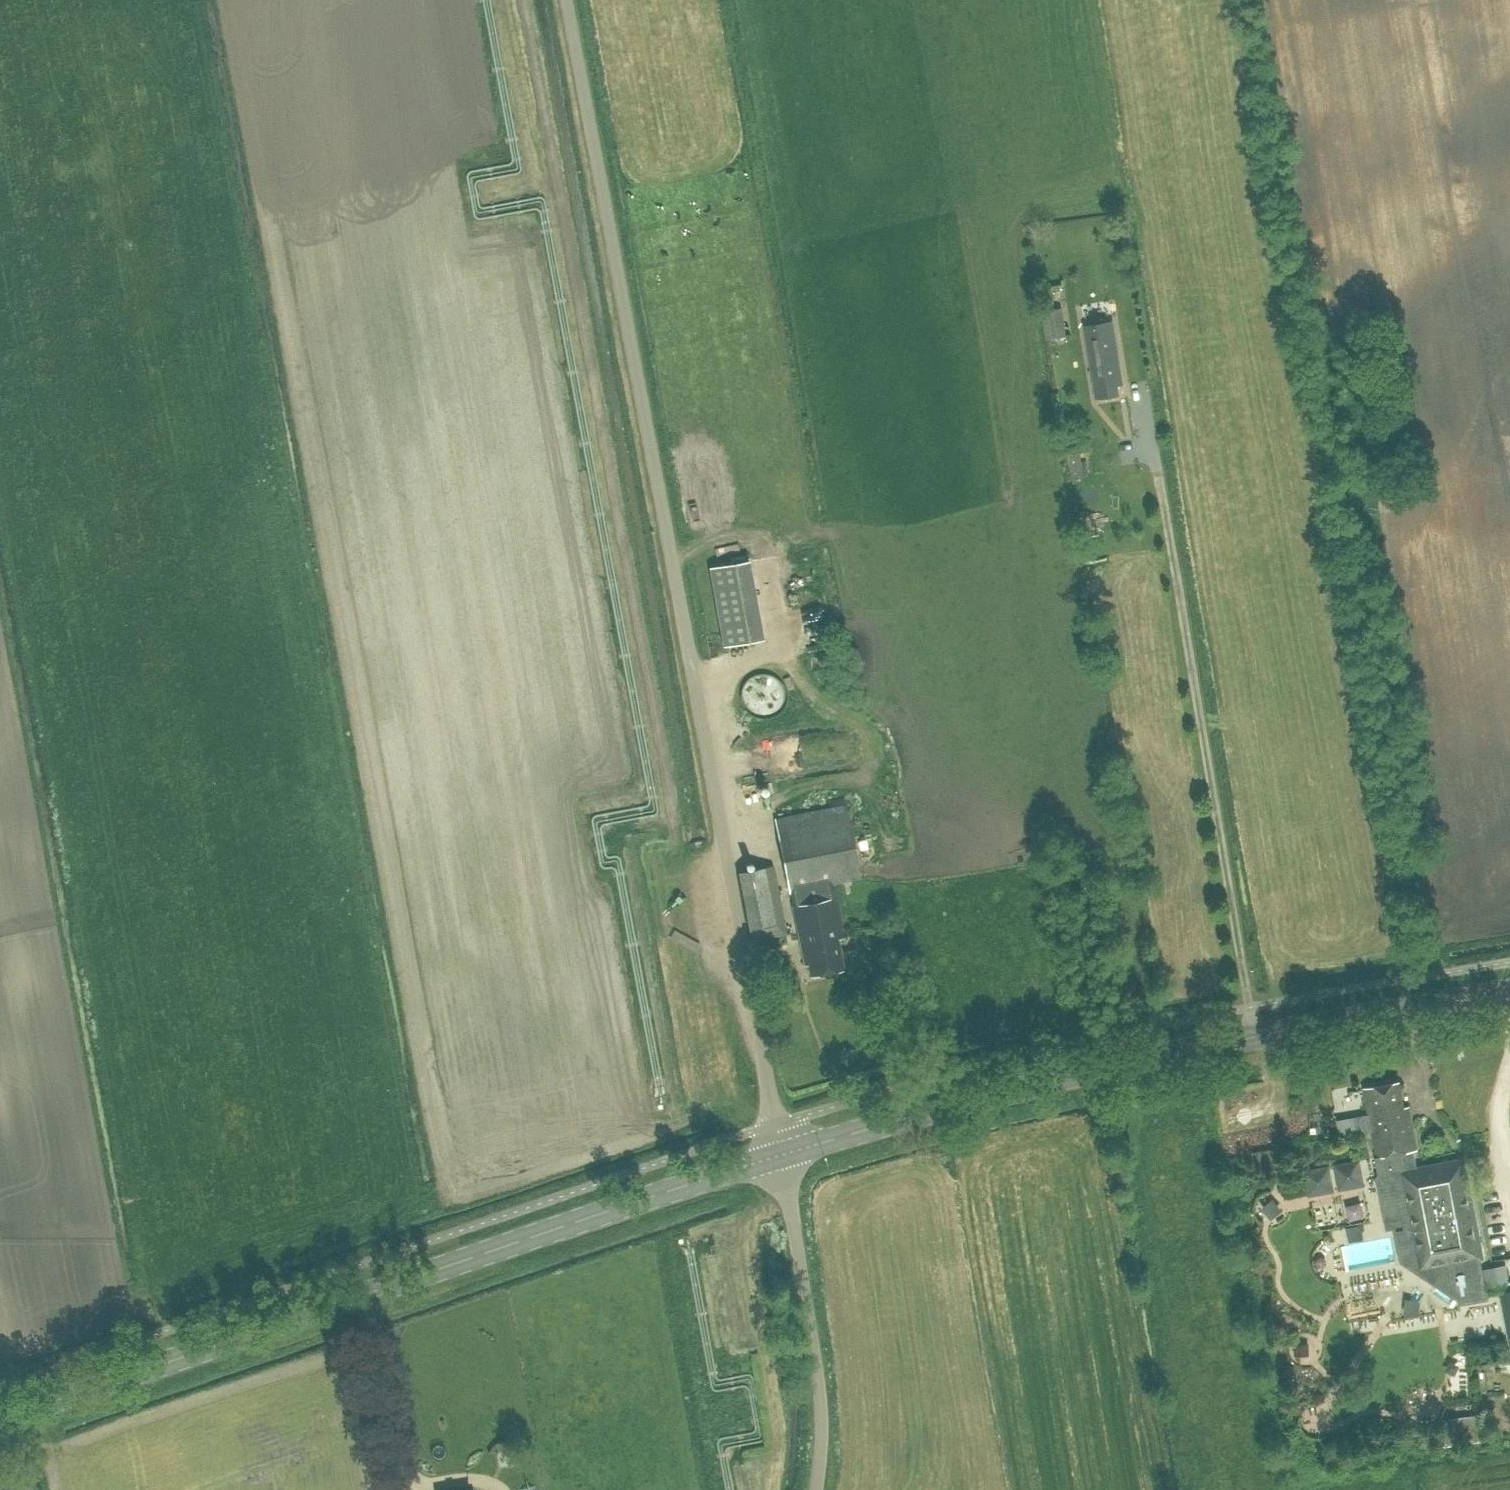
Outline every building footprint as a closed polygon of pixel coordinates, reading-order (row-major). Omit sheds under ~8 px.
[(1046,339),(1067,336),(1062,308),(1042,311),(1046,339)] [(1086,324),(1085,325),(1089,353),(1097,398),(1120,394),(1118,385),(1123,384),(1117,349),(1113,320),(1111,320),(1111,321),(1086,325),(1086,324)] [(750,561),(711,568),(726,648),(764,641),(750,561)] [(750,673),(755,710),(791,705),(786,668),(750,673)] [(844,969),(838,938),(843,937),(833,883),(860,878),(846,804),(775,818),(805,965),(808,964),(810,975),(844,969)] [(752,940),(786,933),(773,865),(738,871),(752,940)] [(1087,1010),(1095,1009),(1093,1001),(1086,1003),(1087,1010)] [(1407,1119),(1400,1081),(1364,1087),(1377,1157),(1378,1156),(1382,1174),(1379,1177),(1387,1217),(1388,1226),(1396,1225),(1402,1259),(1464,1301),(1488,1296),(1488,1295),(1465,1175),(1460,1176),(1449,1168),(1449,1164),(1418,1169),(1414,1150),(1417,1149),(1411,1118),(1407,1119)] [(1340,1191),(1340,1176),(1321,1177),(1322,1192),(1340,1191)] [(1370,1240),(1351,1244),(1355,1260),(1373,1256),(1370,1240)] [(1488,1292),(1509,1288),(1509,1283),(1507,1265),(1484,1270),(1488,1292)] [(1435,1307),(1434,1287),(1416,1288),(1417,1308),(1435,1307)] [(1499,1292),(1499,1293),(1509,1347),(1509,1290),(1499,1292)] [(1487,1441),(1484,1417),(1476,1418),(1476,1417),(1442,1422),(1445,1446),(1487,1441)]
